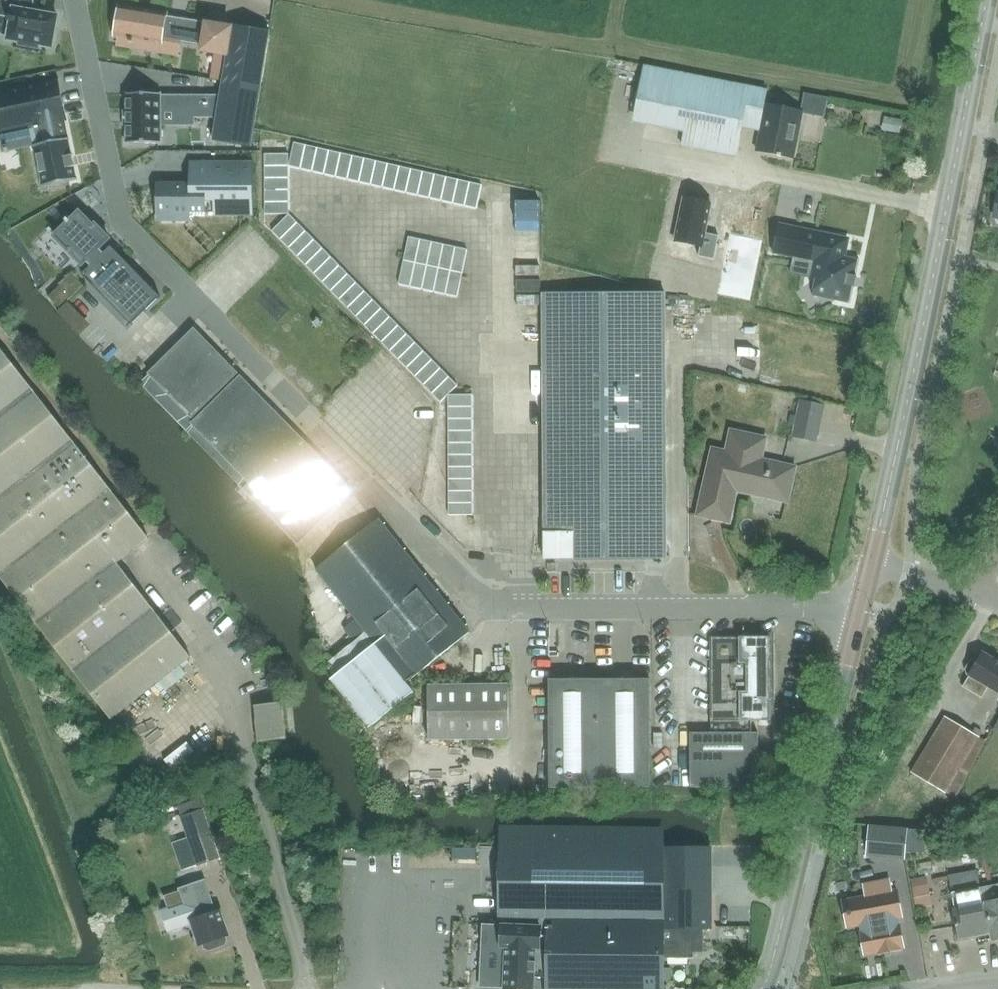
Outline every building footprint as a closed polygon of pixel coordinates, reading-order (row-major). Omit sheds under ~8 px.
[(8,17),(7,21),(10,21),(7,39),(20,41),(19,45),(37,48),(38,45),(51,47),(56,16),(31,11),(33,0),(0,0),(0,16),(8,17)] [(133,41),(133,40),(169,46),(170,40),(201,45),(200,51),(222,55),(218,81),(223,81),(260,87),(269,31),(227,24),(227,27),(207,24),(207,22),(166,16),(166,13),(119,5),(118,11),(113,14),(111,27),(115,31),(114,37),(129,40),(129,41),(133,41)] [(764,91),(647,66),(638,110),(685,120),(680,143),(734,154),(743,110),(760,114),(764,91)] [(59,80),(58,79),(0,91),(0,128),(1,132),(38,124),(42,144),(33,146),(34,148),(42,185),(41,186),(42,187),(77,180),(77,178),(76,178),(74,166),(70,167),(68,158),(72,157),(68,140),(69,140),(69,139),(66,139),(61,116),(51,118),(49,108),(61,105),(56,81),(59,80)] [(160,143),(160,109),(190,109),(190,117),(217,117),(212,145),(250,151),(260,87),(223,81),(220,96),(160,95),(160,94),(126,93),(126,143),(160,143)] [(791,157),(800,111),(766,104),(757,150),(791,157)] [(902,119),(884,116),(881,130),(899,133),(902,119)] [(294,142),(289,166),(301,168),(306,145),(294,142)] [(306,145),(301,168),(312,171),(317,147),(306,145)] [(317,147),(312,171),(324,173),(329,150),(317,147)] [(329,150),(324,173),(335,176),(340,152),(329,150)] [(340,152),(335,176),(347,178),(352,155),(340,152)] [(289,154),(265,154),(265,166),(289,166),(289,154)] [(352,155),(347,178),(358,181),(363,158),(352,155)] [(363,158),(358,181),(370,184),(375,160),(363,158)] [(375,160),(370,184),(381,186),(387,163),(375,160)] [(240,216),(254,216),(254,162),(190,162),(190,164),(195,164),(195,185),(159,185),(159,212),(175,212),(175,215),(190,215),(190,212),(206,212),(206,201),(240,201),(240,216)] [(387,163),(381,186),(393,189),(398,165),(387,163)] [(398,165),(393,189),(404,191),(410,168),(398,165)] [(289,166),(265,166),(265,178),(289,178),(289,166)] [(410,168),(404,191),(416,194),(421,170),(410,168)] [(421,170),(416,194),(427,196),(433,173),(421,170)] [(433,173),(427,196),(439,199),(444,176),(433,173)] [(444,176),(439,199),(450,202),(456,178),(444,176)] [(289,178),(265,178),(265,190),(289,190),(289,178)] [(456,178),(450,202),(462,204),(467,181),(456,178)] [(467,181),(462,204),(473,207),(479,183),(467,181)] [(696,191),(688,190),(679,232),(704,238),(702,248),(718,251),(722,227),(709,224),(715,195),(707,194),(708,190),(696,187),(696,191)] [(289,190),(265,190),(265,202),(289,202),(289,190)] [(289,202),(265,202),(265,214),(289,214),(289,202)] [(91,267),(82,275),(131,325),(160,297),(111,246),(104,254),(99,249),(110,239),(95,224),(93,226),(80,212),(70,221),(68,219),(65,221),(68,223),(54,237),(82,266),(86,262),(91,267)] [(298,223),(289,214),(272,231),(280,240),(298,223)] [(289,248),(306,231),(298,223),(280,240),(289,248)] [(848,239),(800,229),(794,257),(814,261),(810,278),(816,280),(813,295),(848,303),(850,304),(859,260),(858,259),(858,260),(844,257),(848,239)] [(297,257),(314,240),(306,231),(289,248),(297,257)] [(764,240),(733,233),(720,292),(751,299),(764,240)] [(409,237),(403,260),(415,263),(420,239),(409,237)] [(420,239),(415,263),(427,265),(432,242),(420,239)] [(323,248),(314,240),(297,257),(306,265),(323,248)] [(432,242),(427,265),(439,268),(444,244),(432,242)] [(444,244),(439,268),(450,270),(455,247),(444,244)] [(455,247),(450,270),(462,273),(467,249),(455,247)] [(323,248),(306,265),(314,274),(331,257),(323,248)] [(331,257),(314,274),(323,282),(340,266),(331,257)] [(403,260),(398,284),(410,287),(415,263),(403,260)] [(415,263),(410,287),(422,289),(427,265),(415,263)] [(427,265),(422,289),(434,292),(439,268),(427,265)] [(323,282),(331,291),(348,274),(340,266),(323,282)] [(439,268),(434,292),(445,294),(450,270),(439,268)] [(450,270),(445,294),(457,297),(462,273),(450,270)] [(357,283),(348,274),(331,291),(339,299),(357,283)] [(348,308),(365,291),(357,283),(339,299),(348,308)] [(365,291),(348,308),(356,317),(373,300),(365,291)] [(545,558),(667,557),(664,292),(542,293),(545,558)] [(382,308),(373,300),(356,317),(365,325),(382,308)] [(373,334),(390,317),(382,308),(365,325),(373,334)] [(373,334),(381,342),(399,326),(390,317),(373,334)] [(407,334),(399,326),(381,342),(390,351),(407,334)] [(196,421),(194,418),(237,376),(193,332),(140,384),(186,431),(196,421)] [(398,359),(415,343),(407,334),(390,351),(398,359)] [(424,351),(415,343),(398,359),(407,368),(424,351)] [(407,368),(415,377),(432,360),(424,351),(407,368)] [(110,720),(188,658),(115,565),(147,540),(0,353),(0,581),(110,720)] [(432,360),(415,377),(423,385),(441,368),(432,360)] [(441,368),(423,385),(432,394),(449,377),(441,368)] [(440,402),(458,386),(449,377),(432,394),(440,402)] [(239,379),(186,431),(241,487),(243,485),(300,543),(351,493),(332,474),(313,455),(294,435),(276,416),(257,397),(239,379)] [(472,395),(448,395),(448,407),(472,407),(472,395)] [(800,400),(795,424),(816,428),(821,405),(800,400)] [(472,407),(448,407),(448,419),(472,419),(472,407)] [(472,419),(448,419),(448,431),(472,431),(472,419)] [(472,431),(448,431),(448,443),(472,443),(472,431)] [(765,438),(732,431),(727,452),(713,449),(699,514),(728,520),(735,489),(768,496),(769,491),(788,493),(791,479),(793,480),(796,466),(786,464),(786,465),(760,459),(765,438)] [(472,443),(448,443),(448,455),(472,455),(472,443)] [(472,455),(448,455),(448,467),(472,467),(472,455)] [(472,467),(448,467),(448,479),(472,479),(472,467)] [(472,479),(448,479),(448,491),(472,491),(472,479)] [(472,491),(448,491),(448,503),(472,503),(472,491)] [(472,503),(448,503),(449,515),(473,515),(472,503)] [(375,521),(316,570),(326,582),(356,619),(344,628),(354,641),(330,661),(325,664),(335,676),(331,679),(369,728),(415,692),(406,682),(469,631),(375,521)] [(548,571),(556,571),(556,563),(548,563),(548,571)] [(770,639),(763,639),(712,639),(712,733),(689,733),(690,787),(759,787),(758,720),(770,720),(770,639)] [(976,659),(972,660),(967,668),(969,673),(970,674),(963,686),(982,698),(989,687),(997,692),(997,660),(984,652),(978,661),(976,659)] [(550,787),(650,787),(650,679),(549,679),(550,787)] [(428,739),(510,737),(509,685),(428,686),(428,739)] [(257,742),(285,739),(281,704),(253,707),(257,742)] [(973,733),(945,717),(911,772),(956,799),(986,742),(979,737),(982,732),(976,728),(973,733)] [(202,813),(195,805),(184,815),(191,823),(202,813)] [(865,826),(863,855),(902,858),(902,851),(921,853),(923,837),(923,831),(865,826)] [(220,858),(210,829),(186,837),(196,866),(220,858)] [(663,957),(663,928),(663,847),(500,845),(499,918),(502,918),(501,948),(504,948),(504,988),(533,988),(533,977),(547,977),(547,988),(663,988),(663,957)] [(710,928),(710,848),(663,847),(663,928),(663,957),(694,958),(694,951),(704,951),(704,927),(710,928)] [(920,875),(935,872),(932,861),(917,864),(920,875)] [(963,885),(961,872),(950,874),(953,887),(963,885)] [(863,894),(841,898),(846,928),(858,926),(863,955),(877,953),(903,948),(898,919),(902,918),(897,888),(891,889),(889,878),(861,883),(863,894)] [(227,940),(226,937),(229,936),(220,911),(214,914),(203,882),(179,890),(185,906),(179,908),(185,925),(191,923),(199,946),(204,944),(205,947),(210,950),(225,945),(227,940)] [(912,887),(915,907),(917,907),(932,905),(929,884),(912,887)] [(985,886),(993,937),(993,939),(997,938),(997,884),(985,886)] [(993,937),(985,886),(953,892),(956,910),(954,910),(959,938),(978,934),(979,939),(993,937)]
